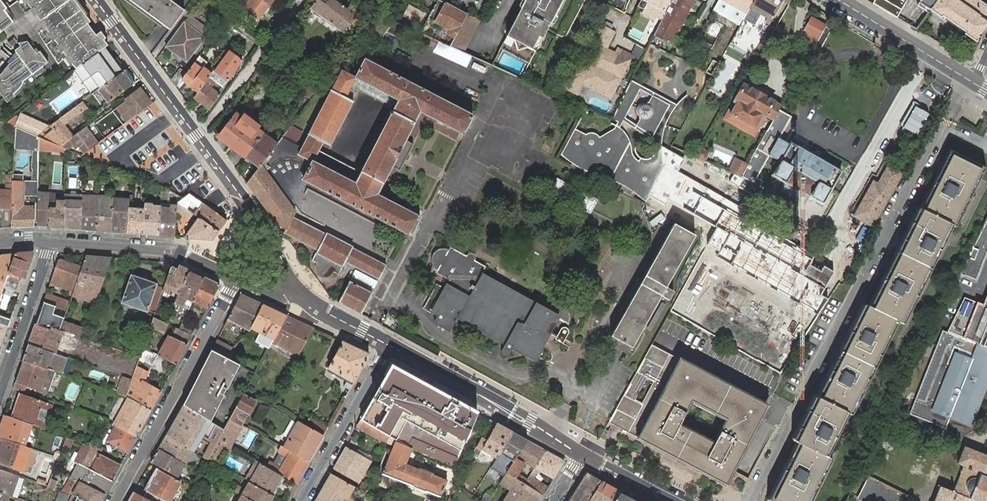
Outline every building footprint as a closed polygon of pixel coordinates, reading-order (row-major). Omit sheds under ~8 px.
[(1,0),(0,0),(0,31),(13,22),(4,9),(6,8),(1,0)] [(75,69),(81,65),(105,47),(108,46),(98,33),(95,35),(87,24),(90,22),(74,0),(25,0),(75,69)] [(170,29),(184,10),(182,9),(174,3),(172,2),(173,0),(130,0),(170,29)] [(258,20),(269,6),(270,5),(263,0),(242,0),(241,1),(238,5),(242,8),(258,20)] [(309,8),(319,14),(326,20),(336,27),(344,32),(346,29),(348,31),(351,31),(355,26),(358,21),(360,19),(348,9),(338,2),(335,0),(314,0),(309,8)] [(369,0),(358,0),(356,2),(377,13),(381,7),(369,0)] [(428,19),(434,22),(435,22),(449,29),(446,34),(449,36),(448,40),(452,42),(454,38),(466,15),(458,11),(453,8),(445,4),(441,1),(442,0),(437,0),(428,19)] [(491,65),(511,74),(518,77),(521,79),(562,0),(525,0),(517,15),(491,65)] [(637,6),(643,10),(643,11),(654,17),(660,20),(670,0),(642,0),(642,1),(641,0),(637,6)] [(669,4),(687,13),(693,0),(671,0),(669,4)] [(736,0),(718,0),(714,8),(727,15),(729,12),(733,5),(736,0)] [(742,19),(746,12),(749,8),(753,0),(736,0),(733,5),(729,12),(727,15),(741,23),(742,19)] [(788,5),(791,0),(753,0),(749,8),(746,12),(756,17),(757,15),(758,13),(767,18),(766,20),(764,23),(768,24),(775,12),(782,0),(788,5)] [(874,0),(872,3),(896,17),(906,0),(874,0)] [(919,2),(917,5),(929,12),(931,9),(937,0),(920,0),(919,2)] [(931,9),(941,17),(943,15),(966,31),(965,33),(976,41),(986,25),(986,5),(979,0),(937,0),(931,9)] [(687,13),(669,4),(661,20),(678,28),(687,13)] [(386,32),(394,21),(377,13),(364,29),(379,41),(386,32)] [(467,13),(466,15),(454,38),(452,42),(450,46),(461,51),(479,19),(467,13)] [(189,16),(166,47),(186,63),(205,37),(209,31),(189,16)] [(231,18),(227,24),(231,28),(235,22),(231,18)] [(678,28),(661,20),(655,31),(654,35),(670,44),(671,42),(678,28)] [(407,41),(408,38),(412,29),(395,22),(394,21),(386,32),(407,41)] [(90,22),(87,24),(95,35),(98,33),(90,22)] [(239,34),(243,28),(235,22),(231,28),(239,34)] [(601,45),(607,48),(615,32),(600,23),(596,31),(591,40),(601,45)] [(830,30),(825,26),(813,49),(818,52),(830,30)] [(426,36),(420,33),(417,39),(435,48),(438,41),(427,36),(426,36)] [(27,41),(18,43),(20,46),(15,50),(16,51),(20,56),(10,64),(8,65),(0,75),(0,93),(7,102),(15,97),(13,94),(15,91),(18,89),(19,86),(21,84),(22,82),(22,81),(31,74),(42,66),(48,62),(40,51),(36,53),(27,41)] [(597,50),(604,53),(607,48),(601,45),(597,50)] [(641,58),(645,50),(637,46),(633,54),(641,58)] [(123,72),(105,47),(81,65),(84,69),(89,77),(96,72),(105,85),(123,72)] [(613,58),(617,53),(607,48),(604,53),(613,58)] [(618,49),(617,52),(630,59),(632,56),(618,49)] [(228,81),(243,61),(229,50),(214,70),(211,74),(209,77),(212,79),(214,81),(217,77),(216,76),(218,73),(228,81)] [(20,56),(16,51),(8,61),(10,64),(20,56)] [(630,59),(617,52),(617,53),(613,58),(604,53),(601,58),(598,64),(592,62),(586,72),(570,64),(560,85),(577,93),(582,83),(583,81),(611,96),(630,59)] [(753,52),(747,64),(760,71),(767,59),(753,52)] [(595,55),(592,62),(598,64),(601,58),(595,55)] [(194,64),(202,70),(203,69),(208,62),(199,56),(194,64)] [(312,161),(311,162),(302,179),(403,231),(410,235),(411,235),(412,232),(414,228),(415,225),(420,217),(417,215),(401,207),(394,203),(377,194),(382,183),(391,166),(399,170),(403,163),(404,161),(404,160),(407,154),(408,152),(409,151),(413,144),(405,139),(420,111),(437,120),(444,124),(460,132),(463,134),(466,127),(468,123),(471,118),(472,116),(472,115),(385,71),(364,59),(364,60),(362,64),(356,74),(355,77),(356,78),(365,83),(372,87),(389,95),(396,99),(398,100),(394,107),(392,112),(390,114),(379,136),(377,139),(375,144),(374,147),(362,170),(361,172),(351,167),(318,150),(313,161),(312,161)] [(204,83),(209,77),(211,74),(203,69),(202,70),(194,64),(193,64),(186,73),(182,79),(198,92),(204,83)] [(34,77),(44,69),(42,66),(31,74),(34,77)] [(171,81),(176,87),(182,79),(186,73),(180,68),(171,81)] [(298,155),(311,162),(312,161),(313,161),(318,150),(322,142),(330,146),(353,101),(346,97),(352,85),(356,78),(355,77),(353,75),(351,74),(342,70),(341,70),(331,90),(331,89),(321,109),(317,116),(308,135),(301,148),(298,155)] [(132,85),(123,72),(105,85),(99,89),(108,102),(115,98),(132,85)] [(194,98),(209,109),(220,95),(209,87),(208,85),(212,79),(209,77),(204,83),(198,92),(193,98),(194,98)] [(640,90),(652,96),(654,92),(630,80),(611,119),(622,124),(623,121),(635,129),(637,126),(625,118),(640,90)] [(610,97),(611,96),(583,81),(582,83),(610,97)] [(316,92),(320,87),(313,82),(309,87),(306,85),(304,85),(300,91),(311,99),(316,92)] [(766,116),(773,120),(779,109),(781,106),(773,102),(766,98),(764,97),(752,90),(751,89),(743,85),(735,98),(738,100),(729,115),(755,129),(760,119),(762,116),(763,114),(765,115),(766,116)] [(646,202),(667,215),(672,204),(717,227),(731,202),(678,172),(684,159),(661,146),(662,138),(663,132),(666,123),(669,116),(672,110),(676,105),(654,92),(652,96),(647,105),(646,104),(642,104),(640,105),(638,106),(637,108),(636,110),(637,114),(638,116),(639,117),(640,118),(637,126),(635,129),(623,121),(622,124),(620,128),(616,126),(614,129),(600,138),(598,135),(594,133),(590,133),(586,134),(575,129),(561,154),(574,165),(579,167),(587,172),(593,174),(611,179),(619,183),(625,186),(634,192),(640,197),(646,202)] [(122,125),(146,108),(135,94),(112,111),(122,125)] [(87,108),(82,102),(74,107),(64,115),(48,127),(42,131),(46,135),(42,139),(59,146),(73,136),(65,125),(87,108)] [(739,187),(758,198),(764,188),(760,186),(763,181),(757,178),(760,171),(762,169),(770,155),(768,154),(771,150),(772,148),(777,139),(779,139),(791,117),(779,109),(773,120),(772,121),(748,165),(741,177),(744,178),(739,187)] [(234,114),(217,136),(229,145),(233,148),(245,157),(261,135),(256,131),(258,129),(259,126),(243,114),(241,116),(239,119),(234,114)] [(19,121),(16,127),(36,136),(42,131),(48,127),(21,115),(19,121)] [(301,133),(291,125),(283,135),(283,136),(288,139),(289,139),(294,142),(301,133)] [(11,227),(34,226),(35,207),(22,207),(23,195),(37,195),(38,192),(38,183),(38,166),(38,160),(39,149),(39,137),(36,136),(16,127),(15,147),(14,148),(34,149),(33,168),(34,169),(33,183),(23,182),(23,176),(19,176),(19,171),(13,170),(12,176),(12,182),(12,184),(12,209),(11,227)] [(73,136),(59,146),(65,149),(67,149),(73,145),(75,149),(79,147),(84,154),(95,145),(97,144),(85,127),(73,136)] [(277,143),(263,133),(261,135),(245,157),(246,158),(250,161),(258,167),(261,164),(277,143)] [(59,146),(42,139),(39,137),(39,149),(38,160),(65,161),(65,149),(59,146)] [(789,145),(779,139),(777,139),(772,148),(771,150),(768,154),(770,155),(778,159),(780,161),(772,175),(776,177),(785,183),(781,190),(785,192),(800,201),(805,204),(809,196),(822,204),(831,189),(841,171),(819,158),(821,154),(816,151),(813,155),(798,146),(795,144),(791,142),(789,145)] [(709,152),(699,148),(694,156),(705,161),(709,152)] [(942,176),(924,211),(949,224),(952,225),(969,190),(976,176),(979,169),(952,156),(948,163),(942,176)] [(728,171),(741,177),(748,165),(735,158),(728,171)] [(276,223),(277,224),(278,225),(279,226),(280,226),(281,226),(281,227),(282,227),(283,228),(284,228),(285,229),(286,229),(292,216),(293,215),(295,211),(288,201),(287,199),(265,170),(261,164),(258,167),(246,183),(273,219),(276,223)] [(854,215),(873,227),(903,173),(888,165),(878,183),(875,187),(871,185),(854,215)] [(0,190),(0,209),(12,209),(12,184),(12,182),(12,176),(7,176),(7,190),(0,190)] [(45,192),(38,192),(37,195),(37,196),(37,200),(37,226),(44,227),(45,192)] [(48,192),(45,192),(44,227),(47,227),(63,228),(64,200),(64,196),(64,192),(48,192)] [(63,228),(81,230),(82,197),(78,197),(76,194),(70,194),(68,196),(64,196),(64,200),(63,228)] [(183,198),(177,203),(187,209),(193,200),(199,207),(194,214),(198,217),(218,232),(226,221),(207,206),(202,203),(201,205),(194,198),(193,199),(187,195),(186,196),(183,198)] [(96,231),(111,232),(112,198),(109,197),(107,196),(101,196),(100,197),(97,197),(96,231)] [(81,230),(96,231),(97,197),(93,197),(93,202),(85,202),(85,197),(82,197),(81,230)] [(112,198),(111,232),(127,234),(128,213),(129,208),(129,201),(129,199),(112,197),(112,198)] [(193,200),(187,209),(194,214),(199,207),(193,200)] [(807,245),(731,202),(707,245),(719,251),(715,258),(820,317),(830,299),(822,294),(834,273),(824,268),(821,273),(808,266),(812,258),(803,253),(807,245)] [(177,205),(176,211),(184,215),(188,217),(191,213),(177,203),(177,205)] [(144,210),(142,235),(158,236),(160,210),(160,208),(161,205),(145,204),(144,209),(144,210)] [(170,213),(171,205),(161,204),(161,205),(160,208),(163,209),(163,212),(170,213)] [(158,236),(175,237),(176,217),(176,211),(177,205),(171,205),(170,213),(163,212),(163,209),(160,208),(160,210),(158,236)] [(128,213),(127,234),(142,235),(144,210),(144,209),(129,208),(128,213)] [(890,273),(873,308),(894,320),(900,322),(917,287),(924,273),(931,261),(941,241),(946,230),(949,224),(924,211),(922,210),(919,216),(913,227),(903,247),(897,259),(890,273)] [(326,234),(292,216),(286,229),(283,233),(317,250),(316,253),(311,261),(317,264),(317,269),(319,273),(324,275),(328,274),(332,271),(338,274),(342,267),(345,261),(354,266),(379,279),(385,265),(352,248),(352,247),(326,233),(326,234)] [(186,234),(185,238),(212,241),(218,232),(198,217),(196,219),(186,234)] [(986,220),(981,231),(973,247),(960,273),(976,281),(986,253),(986,220)] [(695,235),(674,224),(644,276),(640,283),(611,336),(632,348),(661,296),(668,300),(673,291),(666,287),(695,235)] [(450,246),(448,249),(464,258),(466,255),(450,246)] [(467,325),(468,325),(469,322),(506,342),(504,344),(501,350),(501,351),(501,352),(501,353),(502,354),(503,355),(504,356),(506,356),(507,355),(508,355),(509,354),(512,349),(513,346),(524,352),(535,358),(548,335),(562,343),(568,333),(568,332),(568,331),(568,330),(568,329),(567,329),(567,328),(566,328),(568,324),(570,319),(570,315),(569,311),(567,308),(563,305),(559,304),(555,304),(551,305),(548,308),(546,311),(540,320),(539,319),(538,319),(537,318),(535,317),(534,316),(533,316),(531,315),(530,314),(529,313),(528,312),(526,311),(525,310),(524,309),(523,308),(522,307),(521,306),(520,305),(518,304),(517,303),(516,301),(515,301),(514,299),(513,298),(509,296),(507,296),(505,296),(504,296),(502,295),(501,295),(499,295),(498,294),(496,294),(495,293),(493,292),(492,292),(490,291),(489,290),(488,289),(486,288),(486,287),(486,286),(486,285),(485,284),(485,283),(484,282),(478,279),(480,275),(484,269),(473,263),(475,260),(475,259),(475,258),(475,257),(475,255),(474,254),(473,253),(471,252),(470,252),(468,253),(467,254),(466,255),(464,258),(448,249),(445,248),(441,248),(438,249),(435,251),(432,254),(431,257),(431,261),(432,264),(434,268),(437,270),(450,277),(449,280),(444,288),(443,291),(435,286),(424,306),(438,313),(436,316),(434,320),(434,322),(434,323),(435,324),(436,324),(437,325),(438,324),(439,324),(440,323),(444,316),(454,322),(462,326),(463,327),(464,327),(464,328),(465,327),(466,327),(467,327),(467,326),(467,325)] [(32,251),(15,253),(11,264),(8,273),(6,280),(18,284),(20,281),(23,283),(34,254),(32,251)] [(1,294),(6,280),(8,273),(11,264),(15,253),(5,254),(3,262),(0,261),(0,294),(1,294)] [(86,256),(82,267),(74,291),(72,295),(76,297),(88,300),(87,307),(90,308),(92,302),(95,303),(111,258),(86,256)] [(50,283),(48,287),(52,289),(54,284),(70,290),(69,294),(72,295),(74,291),(82,267),(58,259),(50,283)] [(485,266),(475,260),(473,263),(484,269),(485,266)] [(177,271),(170,268),(164,288),(163,290),(171,293),(173,290),(178,293),(189,270),(179,265),(177,271)] [(189,270),(178,293),(174,302),(183,306),(185,303),(190,305),(193,301),(204,277),(189,270)] [(435,272),(449,280),(450,277),(437,270),(435,272)] [(163,290),(164,288),(157,285),(157,284),(131,274),(121,303),(147,312),(148,311),(155,313),(163,290)] [(546,311),(480,275),(478,279),(484,282),(485,283),(485,284),(486,285),(486,286),(486,287),(486,288),(488,289),(489,290),(490,291),(492,292),(493,292),(495,293),(496,294),(498,294),(499,295),(501,295),(502,295),(504,296),(505,296),(507,296),(509,296),(513,298),(514,299),(515,301),(516,301),(517,303),(518,304),(520,305),(521,306),(522,307),(523,308),(524,309),(525,310),(526,311),(528,312),(529,313),(530,314),(531,315),(533,316),(534,316),(535,317),(537,318),(538,319),(539,319),(540,320),(546,311)] [(219,284),(204,277),(193,301),(207,308),(220,285),(219,284)] [(338,302),(361,314),(371,293),(353,283),(349,282),(340,298),(338,302)] [(688,298),(692,291),(686,287),(681,294),(688,298)] [(56,306),(67,310),(68,307),(69,305),(70,301),(47,293),(44,302),(56,306)] [(228,318),(223,327),(228,330),(233,321),(250,330),(251,327),(263,304),(240,294),(228,318)] [(44,302),(43,302),(35,324),(50,329),(51,327),(60,330),(63,322),(64,318),(53,314),(56,306),(44,302)] [(255,341),(268,348),(272,342),(274,339),(287,316),(263,304),(251,327),(260,332),(255,341)] [(68,307),(67,310),(64,318),(63,322),(60,330),(64,331),(68,332),(83,338),(86,330),(67,323),(68,320),(70,321),(75,307),(69,305),(68,307)] [(423,308),(436,316),(438,313),(424,306),(423,308)] [(823,393),(820,399),(845,411),(848,412),(851,406),(858,392),(866,378),(872,365),(877,354),(894,320),(873,308),(867,306),(850,340),(844,352),(838,364),(830,379),(823,393)] [(986,306),(975,334),(981,336),(978,344),(942,330),(908,413),(944,428),(949,417),(969,425),(986,379),(986,306)] [(8,327),(11,320),(0,316),(0,324),(8,327)] [(314,328),(287,316),(274,339),(272,342),(298,356),(314,328)] [(451,329),(454,322),(444,316),(440,323),(451,329)] [(165,322),(153,317),(150,327),(163,333),(167,324),(165,322)] [(179,329),(192,335),(196,328),(183,322),(179,329)] [(469,322),(468,325),(504,344),(506,342),(469,322)] [(1,346),(3,342),(8,327),(0,324),(0,346),(1,346)] [(64,331),(60,330),(51,327),(50,329),(35,324),(28,344),(53,353),(59,354),(60,355),(64,346),(59,345),(64,331)] [(172,337),(187,344),(192,335),(179,329),(177,328),(172,337)] [(64,346),(68,332),(64,331),(59,345),(64,346)] [(176,364),(187,344),(172,337),(169,336),(158,355),(176,364)] [(217,340),(211,350),(215,352),(224,356),(232,348),(217,340)] [(368,354),(342,342),(328,367),(334,371),(345,377),(348,379),(344,386),(349,389),(369,355),(369,354),(368,354)] [(60,355),(59,354),(53,353),(28,344),(23,360),(48,369),(52,370),(54,371),(61,373),(66,357),(60,355)] [(680,360),(651,345),(609,422),(613,424),(623,429),(627,431),(640,438),(677,457),(687,463),(725,483),(737,460),(739,457),(766,406),(680,360)] [(523,355),(524,352),(513,346),(512,349),(523,355)] [(143,347),(139,357),(139,359),(152,365),(158,355),(143,347)] [(211,350),(183,405),(187,407),(215,352),(211,350)] [(215,352),(187,407),(210,421),(239,364),(224,356),(215,352)] [(13,388),(24,392),(26,386),(47,394),(48,390),(40,388),(46,372),(51,373),(52,370),(48,369),(23,360),(15,383),(13,388)] [(412,449),(454,467),(465,442),(477,413),(391,365),(373,398),(361,420),(374,427),(388,435),(412,449)] [(150,410),(161,392),(141,381),(145,373),(141,371),(142,369),(136,366),(132,379),(126,396),(127,397),(132,400),(150,410)] [(40,388),(48,390),(54,371),(52,370),(51,373),(46,372),(40,388)] [(123,377),(117,394),(121,395),(126,396),(132,379),(123,377)] [(31,424),(44,429),(53,404),(19,393),(11,417),(31,424)] [(237,423),(241,424),(247,414),(248,414),(255,401),(242,395),(235,408),(229,419),(237,423)] [(117,426),(132,400),(127,397),(113,423),(117,426)] [(845,411),(820,399),(818,398),(815,403),(809,415),(796,441),(801,443),(823,455),(837,429),(842,417),(845,411)] [(136,436),(150,410),(132,400),(117,426),(136,436)] [(204,457),(207,459),(208,457),(217,463),(224,450),(227,444),(226,443),(237,423),(229,419),(223,429),(210,421),(187,407),(183,405),(176,417),(203,433),(201,436),(210,441),(211,444),(204,457)] [(0,425),(0,437),(24,446),(31,424),(11,417),(4,414),(0,425)] [(305,425),(323,435),(328,426),(310,416),(305,425)] [(176,417),(166,435),(193,451),(197,454),(198,451),(194,449),(201,436),(203,433),(176,417)] [(496,423),(489,419),(481,437),(476,447),(472,454),(478,457),(482,450),(496,459),(500,453),(512,432),(496,423)] [(385,444),(388,435),(374,427),(361,420),(357,427),(385,444)] [(103,440),(113,423),(105,421),(93,441),(100,445),(101,443),(103,440)] [(305,425),(299,422),(284,447),(308,461),(323,435),(305,425)] [(127,452),(136,436),(117,426),(113,423),(103,440),(127,452)] [(227,444),(229,445),(241,424),(237,423),(226,443),(227,444)] [(527,440),(512,432),(500,453),(513,462),(516,457),(527,440)] [(158,448),(185,464),(193,451),(166,435),(158,448)] [(18,469),(19,465),(23,466),(28,452),(24,450),(25,446),(24,446),(0,437),(0,463),(18,469)] [(66,437),(63,446),(71,449),(74,440),(66,437)] [(545,450),(527,440),(516,457),(513,462),(506,472),(514,478),(519,471),(524,462),(526,463),(525,464),(532,468),(531,470),(533,471),(534,468),(535,469),(545,450)] [(406,463),(412,449),(395,442),(382,474),(413,486),(412,487),(425,492),(426,491),(440,497),(447,480),(432,474),(433,473),(420,468),(420,469),(406,463)] [(801,443),(783,478),(772,500),(806,500),(811,492),(828,457),(823,455),(801,443)] [(111,481),(91,470),(87,468),(94,457),(97,451),(98,449),(91,446),(85,444),(75,462),(79,463),(72,477),(76,479),(68,493),(72,495),(76,496),(85,500),(100,500),(104,493),(111,481)] [(227,444),(224,450),(230,453),(233,447),(229,445),(227,444)] [(267,466),(284,476),(296,483),(308,461),(284,447),(281,446),(278,452),(280,454),(286,456),(280,467),(275,464),(272,462),(272,463),(269,462),(267,466)] [(345,447),(333,469),(359,483),(372,461),(345,447)] [(986,477),(986,456),(983,454),(964,447),(961,454),(960,457),(958,464),(963,466),(979,472),(979,473),(986,477)] [(178,477),(185,464),(158,448),(151,462),(178,477)] [(564,460),(545,450),(535,469),(534,468),(533,471),(532,472),(529,476),(533,479),(534,479),(538,471),(553,479),(564,461),(564,460)] [(87,468),(91,470),(100,453),(97,451),(94,457),(87,468)] [(111,481),(120,465),(100,453),(91,470),(111,481)] [(286,456),(280,454),(275,464),(280,467),(286,456)] [(685,467),(687,463),(677,457),(675,461),(685,467)] [(249,482),(273,495),(284,476),(267,466),(260,462),(257,461),(247,479),(249,481),(249,482)] [(979,473),(979,472),(963,466),(954,490),(953,492),(969,498),(969,499),(974,500),(986,500),(986,477),(979,473)] [(19,476),(0,469),(0,491),(10,495),(12,496),(18,498),(24,479),(19,477),(19,476)] [(47,486),(51,478),(52,474),(40,469),(35,482),(47,486)] [(143,497),(151,500),(160,500),(162,499),(165,500),(169,500),(180,481),(159,469),(147,490),(147,491),(143,497)] [(519,471),(514,478),(517,479),(519,476),(526,480),(528,477),(519,471)] [(201,482),(205,475),(200,472),(196,479),(201,482)] [(514,478),(506,472),(500,482),(511,490),(504,500),(539,500),(543,495),(524,483),(517,479),(514,478)] [(316,499),(320,500),(342,500),(344,496),(347,498),(354,487),(331,473),(316,499)] [(601,481),(586,473),(571,497),(577,500),(589,500),(601,481)] [(543,495),(547,488),(537,482),(534,479),(533,479),(529,476),(529,477),(528,477),(526,480),(524,483),(543,495)] [(858,498),(863,500),(908,500),(910,496),(869,476),(858,498)] [(47,486),(55,488),(57,481),(51,478),(47,486)] [(359,489),(364,492),(368,484),(363,482),(363,481),(359,489)] [(614,500),(619,491),(601,481),(589,500),(613,500),(614,500)] [(252,500),(270,500),(273,495),(249,482),(244,489),(238,486),(234,491),(242,495),(252,500)] [(969,499),(969,498),(953,492),(951,491),(939,487),(934,500),(974,500),(969,499)] [(10,495),(0,491),(0,500),(8,500),(10,495)] [(614,500),(616,500),(636,500),(633,499),(627,495),(619,491),(614,500)] [(60,492),(57,500),(67,500),(69,495),(60,492)] [(143,497),(134,492),(129,500),(151,500),(143,497)] [(362,498),(351,492),(347,500),(360,500),(362,498)]
